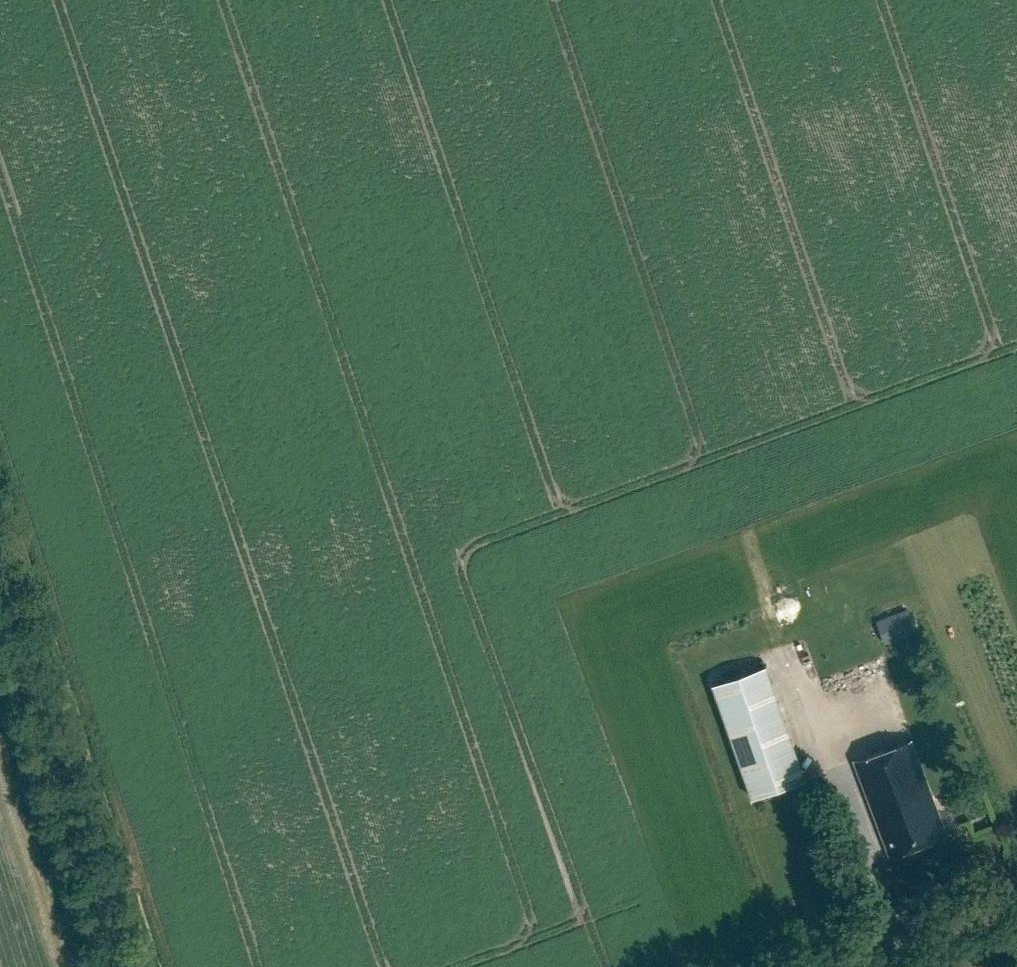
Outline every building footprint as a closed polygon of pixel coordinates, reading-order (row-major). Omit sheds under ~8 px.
[(910,604),(875,616),(884,644),(919,632),(910,604)] [(775,664),(720,682),(757,797),(812,780),(775,664)] [(910,742),(855,763),(890,856),(945,835),(910,742)]
